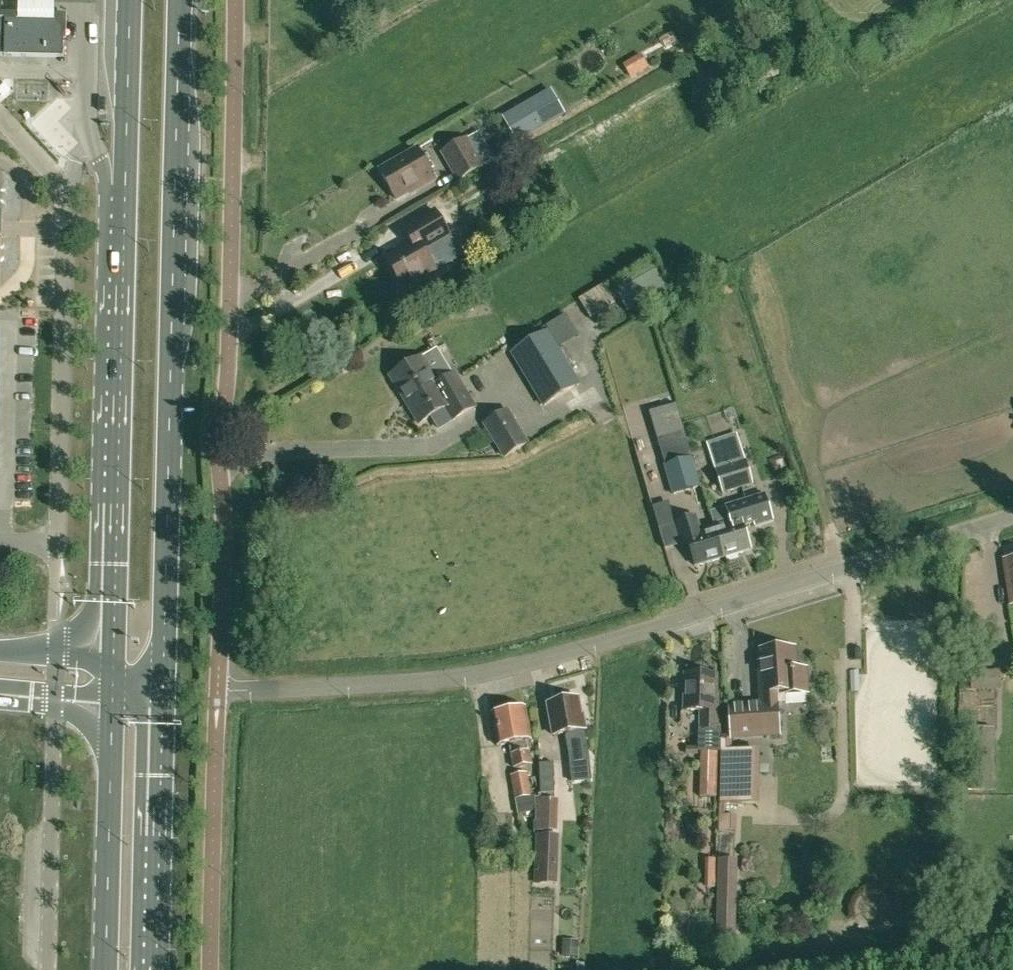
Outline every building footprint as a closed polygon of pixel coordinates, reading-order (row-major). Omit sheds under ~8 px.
[(4,56),(63,58),(64,41),(63,41),(63,30),(55,21),(19,20),(19,19),(0,19),(0,56),(4,56)] [(648,58),(628,69),(634,81),(655,69),(648,58)] [(518,141),(564,114),(552,92),(505,119),(518,141)] [(495,141),(506,158),(520,149),(508,132),(495,141)] [(482,168),(465,140),(443,154),(459,181),(480,169),(482,168)] [(417,149),(380,170),(396,199),(418,187),(419,189),(435,180),(417,149)] [(482,168),(480,169),(485,176),(499,167),(495,160),(482,168)] [(404,290),(436,271),(425,253),(450,238),(434,212),(404,231),(412,244),(386,260),(404,290)] [(604,286),(579,302),(591,321),(616,305),(604,286)] [(527,378),(563,358),(548,332),(512,353),(527,378)] [(423,358),(391,377),(420,425),(445,410),(452,422),(475,408),(456,376),(452,378),(438,386),(423,358)] [(580,385),(563,358),(527,378),(544,406),(580,385)] [(677,407),(653,413),(656,424),(667,466),(666,466),(673,494),(700,486),(694,464),(692,459),(680,417),(677,407)] [(528,445),(508,412),(486,425),(505,458),(528,445)] [(711,452),(724,494),(754,486),(742,443),(711,452)] [(726,525),(715,529),(723,557),(751,549),(744,526),(754,523),(755,526),(773,521),(765,494),(726,506),(727,510),(731,524),(726,525)] [(696,517),(659,528),(659,529),(665,550),(688,544),(694,566),(723,557),(715,529),(701,533),(696,517)] [(1011,605),(1012,605),(1012,559),(1005,560),(1011,605)] [(794,649),(761,651),(762,664),(759,664),(761,703),(730,705),(732,738),(779,735),(776,693),(782,693),(783,695),(808,693),(806,669),(795,670),(794,649)] [(714,731),(716,676),(686,675),(684,710),(701,711),(700,730),(714,731)] [(578,699),(548,705),(554,736),(566,734),(570,755),(573,782),(591,780),(588,751),(584,730),(587,730),(585,715),(581,715),(578,699)] [(491,714),(497,746),(510,744),(514,767),(532,764),(527,741),(531,740),(525,708),(491,714)] [(968,789),(993,790),(994,728),(969,727),(968,789)] [(720,754),(701,753),(700,797),(718,799),(720,754)] [(753,757),(721,757),(720,805),(752,806),(753,757)] [(538,799),(537,814),(537,823),(557,822),(556,800),(556,798),(554,763),(539,764),(541,798),(538,799)] [(528,773),(510,776),(514,800),(532,796),(528,773)] [(737,816),(718,816),(718,832),(738,832),(737,816)] [(536,835),(535,859),(549,859),(550,836),(536,835)] [(703,851),(703,882),(715,882),(715,852),(703,851)] [(736,877),(736,858),(719,858),(719,877),(736,877)] [(737,886),(717,885),(716,925),(736,926),(737,886)]
